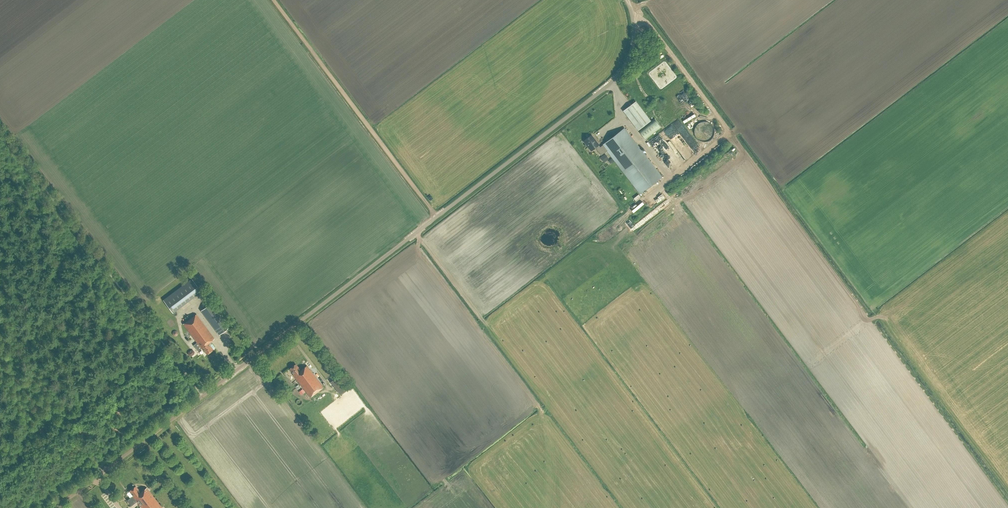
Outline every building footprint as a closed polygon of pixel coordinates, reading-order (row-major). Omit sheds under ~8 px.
[(635,100),(623,110),(638,130),(650,120),(635,100)] [(655,118),(639,130),(646,139),(662,127),(655,118)] [(591,145),(593,149),(595,147),(601,155),(608,150),(641,193),(662,177),(642,151),(643,151),(633,138),(632,138),(624,128),(603,144),(600,147),(598,145),(599,144),(591,135),(584,141),(589,147),(591,145)] [(593,159),(596,165),(595,166),(596,169),(603,165),(598,156),(593,159)] [(390,266),(396,262),(393,258),(376,270),(378,274),(390,266)] [(192,279),(163,300),(173,313),(201,292),(192,279)] [(210,303),(201,311),(219,335),(229,328),(210,303)] [(214,347),(210,341),(214,338),(196,314),(183,324),(197,342),(193,345),(197,351),(201,348),(202,349),(203,349),(207,354),(213,349),(214,348),(214,347)] [(310,397),(319,390),(323,387),(307,366),(301,370),(296,364),(289,369),(293,374),(293,375),(290,378),(293,382),(296,379),(310,397)] [(330,382),(339,394),(349,386),(340,374),(330,382)] [(322,384),(332,397),(337,394),(327,381),(322,384)] [(137,501),(142,507),(162,507),(147,487),(141,492),(136,486),(129,491),(133,496),(127,500),(131,506),(137,501)]
